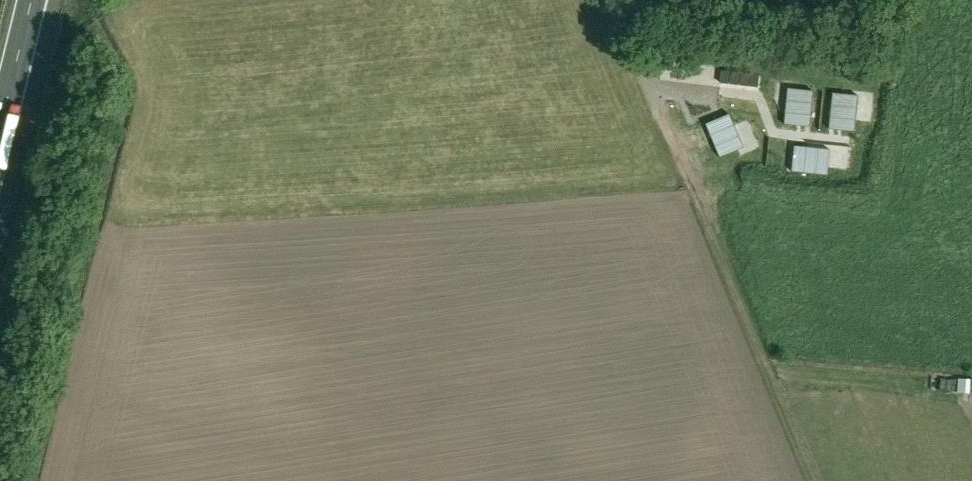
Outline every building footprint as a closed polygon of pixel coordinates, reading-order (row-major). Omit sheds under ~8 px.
[(789,87),(784,122),(810,126),(814,90),(789,87)] [(834,93),(829,129),(855,132),(860,97),(834,93)] [(730,112),(706,122),(720,156),(744,146),(730,112)] [(795,145),(791,171),(827,176),(830,150),(795,145)]
